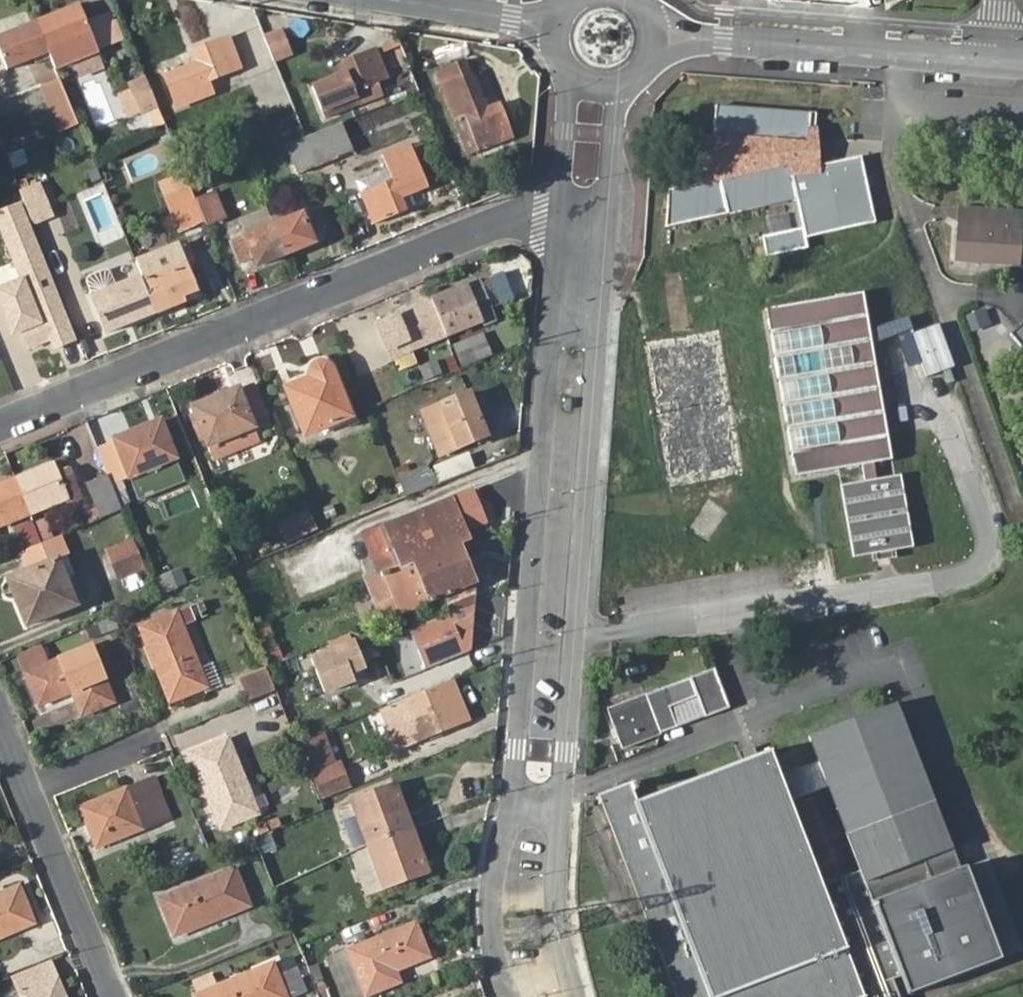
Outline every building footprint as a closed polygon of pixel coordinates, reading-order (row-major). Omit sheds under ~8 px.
[(95,38),(83,8),(39,25),(52,56),(95,38)] [(0,41),(0,51),(9,73),(52,56),(39,25),(0,41)] [(274,63),(294,55),(283,26),(262,34),(274,63)] [(199,61),(165,75),(177,105),(211,92),(207,81),(241,67),(229,36),(195,49),(199,61)] [(95,38),(52,56),(59,72),(101,54),(95,38)] [(344,74),(313,87),(325,118),(359,105),(382,95),(378,83),(387,79),(375,48),(340,62),(344,74)] [(435,71),(455,122),(466,117),(479,150),(515,136),(501,102),(486,108),(473,73),(470,74),(464,59),(435,71)] [(79,123),(61,79),(43,86),(61,131),(79,123)] [(117,97),(130,131),(155,121),(142,87),(117,97)] [(802,146),(806,146),(807,131),(808,114),(712,109),(711,138),(711,141),(723,142),(731,176),(717,180),(714,181),(669,193),(663,230),(794,201),(804,240),(873,223),(857,157),(812,168),(806,170),(802,146)] [(479,150),(466,117),(455,122),(468,155),(479,150)] [(326,130),(336,157),(351,150),(341,124),(326,130)] [(336,157),(326,130),(306,139),(318,168),(338,160),(336,157)] [(814,131),(807,131),(806,146),(802,146),(806,170),(812,168),(814,131)] [(701,170),(713,170),(714,181),(717,180),(731,176),(723,142),(711,141),(711,138),(701,138),(701,170)] [(318,168),(306,139),(287,146),(298,176),(318,168)] [(356,180),(361,193),(373,224),(407,211),(403,198),(429,188),(412,144),(382,156),(387,167),(356,180)] [(54,214),(41,183),(21,191),(33,223),(54,214)] [(191,188),(167,198),(179,228),(203,218),(196,200),(191,188)] [(196,200),(206,225),(224,218),(214,193),(196,200)] [(963,219),(1022,223),(1022,211),(964,205),(963,219)] [(317,208),(274,226),(285,255),(314,243),(312,235),(325,229),(317,208)] [(963,219),(960,260),(1022,265),(1022,223),(963,219)] [(285,255),(274,226),(232,243),(240,263),(253,259),(256,266),(285,255)] [(178,241),(134,257),(137,265),(142,277),(156,313),(185,300),(183,295),(198,288),(188,264),(194,262),(188,245),(181,247),(178,241)] [(92,297),(107,333),(122,327),(124,320),(132,317),(134,322),(156,313),(142,277),(92,297)] [(449,295),(433,303),(448,337),(481,323),(483,325),(496,319),(480,282),(469,287),(471,291),(451,299),(449,295)] [(469,287),(449,295),(451,299),(471,291),(469,287)] [(862,294),(766,309),(795,476),(861,464),(864,480),(841,484),(853,557),(913,547),(900,474),(877,478),(875,462),(890,459),(862,294)] [(433,303),(418,308),(420,311),(399,319),(380,327),(390,351),(409,344),(412,352),(448,337),(433,303)] [(418,308),(398,317),(399,319),(420,311),(418,308)] [(986,308),(965,314),(969,328),(990,322),(986,308)] [(913,332),(924,376),(953,368),(941,324),(913,332)] [(993,324),(972,330),(983,369),(1004,364),(993,324)] [(457,349),(465,367),(493,356),(486,337),(457,349)] [(312,378),(286,389),(305,433),(351,415),(333,369),(331,366),(327,362),(323,361),(315,363),(312,366),(309,371),(312,378)] [(238,388),(226,393),(227,399),(240,394),(238,388)] [(227,399),(226,393),(192,407),(214,461),(261,442),(240,394),(227,399)] [(475,429),(482,426),(469,395),(440,407),(446,424),(430,431),(440,456),(457,450),(480,440),(475,429)] [(159,420),(147,426),(149,432),(162,427),(159,420)] [(149,432),(147,426),(113,439),(128,475),(174,457),(162,427),(149,432)] [(487,438),(482,426),(475,429),(480,440),(487,438)] [(469,452),(433,464),(438,482),(475,470),(469,452)] [(30,469),(14,475),(29,514),(66,499),(70,507),(82,502),(67,466),(54,471),(51,464),(32,472),(30,469)] [(406,498),(436,486),(428,466),(398,478),(406,498)] [(14,475),(0,481),(0,525),(29,514),(14,475)] [(86,484),(100,518),(121,510),(106,475),(86,484)] [(724,507),(707,495),(702,514),(688,526),(705,539),(719,527),(724,507)] [(459,543),(466,540),(450,500),(362,536),(377,576),(459,543)] [(317,529),(309,510),(279,523),(287,543),(317,529)] [(47,517),(32,523),(40,543),(55,537),(47,517)] [(18,529),(26,549),(40,543),(32,523),(18,529)] [(144,566),(133,540),(105,552),(116,578),(144,566)] [(475,582),(459,543),(377,576),(366,580),(383,618),(429,600),(430,604),(437,602),(436,596),(442,594),(440,605),(448,608),(448,615),(471,606),(475,582)] [(5,588),(8,596),(16,598),(18,596),(29,623),(85,600),(74,574),(67,577),(59,557),(11,577),(11,580),(9,581),(5,588)] [(466,653),(471,606),(448,615),(446,616),(407,631),(422,671),(466,653)] [(142,629),(171,703),(208,688),(179,615),(142,629)] [(113,617),(97,624),(102,636),(118,629),(113,617)] [(321,695),(369,676),(355,638),(307,656),(321,695)] [(19,654),(39,704),(78,691),(88,715),(116,705),(93,647),(49,664),(41,645),(19,654)] [(272,690),(264,668),(235,679),(244,701),(272,690)] [(693,680),(609,710),(624,752),(664,737),(663,735),(680,729),(679,728),(707,718),(708,722),(734,711),(718,670),(693,680)] [(467,720),(451,681),(449,682),(429,689),(377,710),(394,749),(426,736),(436,732),(467,720)] [(635,792),(642,789),(639,782),(637,781),(599,794),(677,996),(862,996),(865,996),(862,990),(869,987),(872,996),(899,996),(892,978),(900,976),(907,995),(1001,959),(965,864),(957,868),(895,704),(866,715),(842,724),(807,736),(817,761),(780,775),(771,753),(770,752),(757,757),(742,762),(639,801),(635,792)] [(837,713),(842,724),(866,715),(862,704),(837,713)] [(438,736),(436,732),(426,736),(428,741),(438,736)] [(190,757),(220,831),(258,816),(228,742),(190,757)] [(738,754),(742,762),(757,757),(754,748),(738,754)] [(337,764),(308,775),(318,799),(347,788),(337,764)] [(81,809),(97,848),(157,824),(142,784),(81,809)] [(369,849),(411,832),(395,789),(353,804),(369,849)] [(429,879),(411,832),(369,849),(386,894),(429,879)] [(986,856),(965,864),(1001,959),(1022,951),(986,856)] [(159,899),(174,935),(250,904),(235,868),(159,899)] [(36,923),(21,886),(0,895),(0,938),(36,923)] [(366,996),(376,996),(398,987),(392,974),(428,959),(415,928),(349,957),(366,996)] [(196,996),(288,996),(274,963),(195,996),(196,996)] [(292,996),(301,996),(309,993),(296,966),(281,974),(292,996)] [(22,996),(67,996),(58,977),(20,993),(22,996)]
